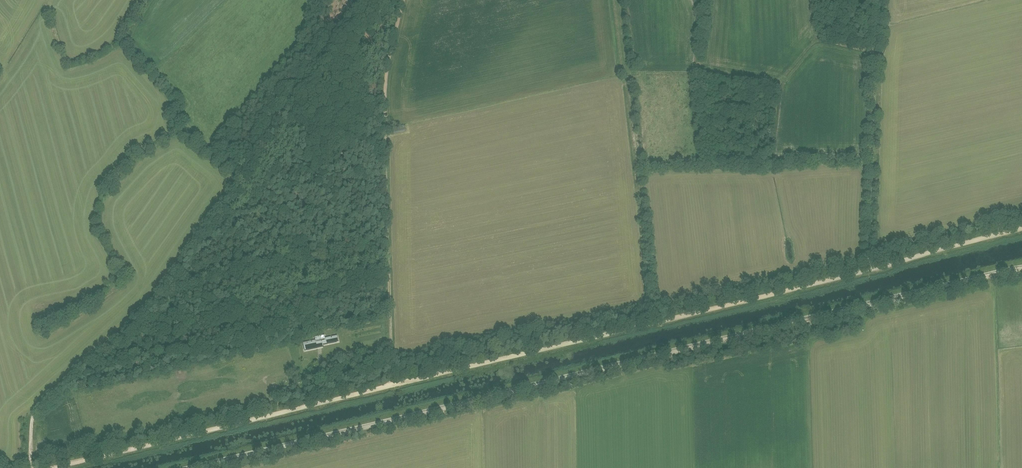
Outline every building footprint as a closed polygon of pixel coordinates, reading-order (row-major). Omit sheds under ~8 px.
[(322,341),(323,345),(337,342),(336,338),(337,338),(337,339),(338,339),(337,336),(325,338),(324,336),(315,338),(316,340),(303,343),(304,346),(307,346),(307,350),(317,348),(317,345),(317,342),(322,341)]
